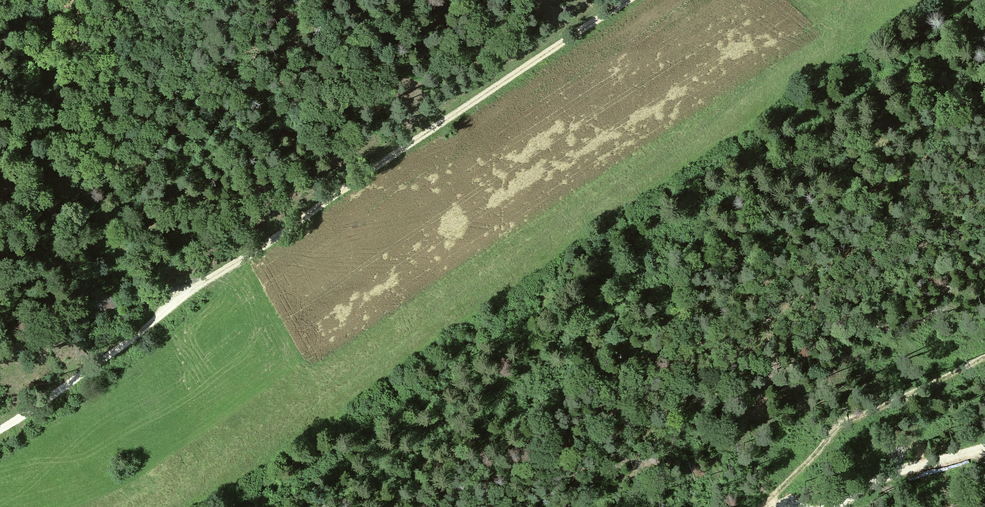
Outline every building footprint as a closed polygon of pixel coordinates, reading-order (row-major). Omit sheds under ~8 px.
[(100,302),(104,310),(115,306),(111,297),(100,302)]
